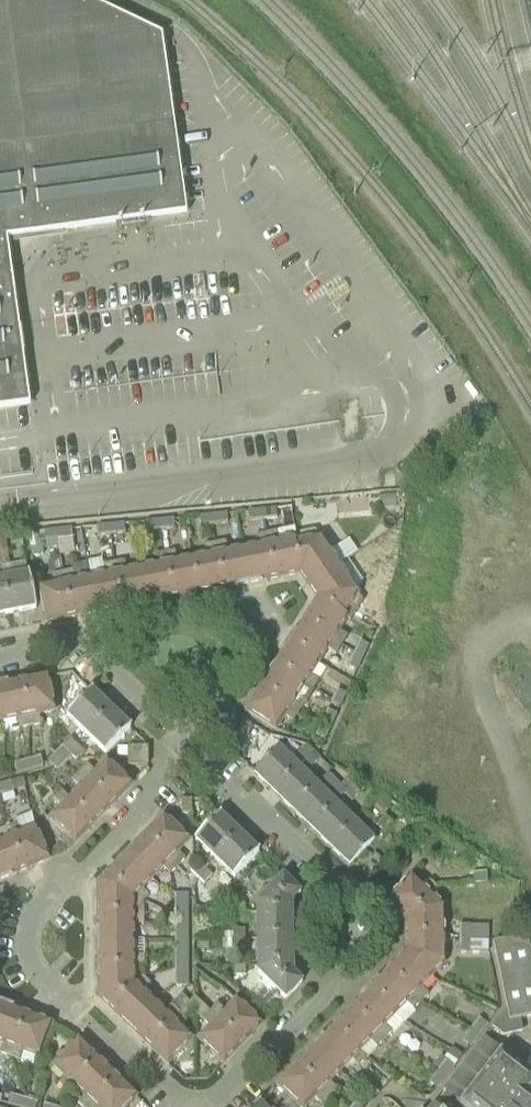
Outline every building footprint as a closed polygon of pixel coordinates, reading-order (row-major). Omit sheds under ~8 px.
[(28,405),(24,379),(31,379),(25,330),(18,331),(6,239),(131,219),(184,213),(161,45),(70,0),(0,0),(0,408),(28,405)] [(263,521),(277,519),(276,509),(263,511),(263,521)] [(250,522),(263,521),(263,511),(249,512),(250,522)] [(214,526),(228,524),(227,514),(213,515),(214,526)] [(201,527),(214,526),(213,515),(200,517),(201,527)] [(161,531),(175,529),(174,519),(160,520),(161,531)] [(147,532),(161,531),(160,520),(146,522),(147,532)] [(112,535),(126,534),(125,524),(111,525),(112,535)] [(98,537),(112,535),(111,525),(97,527),(98,537)] [(59,540),(73,539),(72,529),(58,530),(59,540)] [(45,541),(59,540),(58,530),(44,531),(45,541)] [(310,587),(341,565),(333,553),(318,530),(315,531),(293,535),(293,539),(301,574),(310,587)] [(274,579),(301,574),(293,539),(279,541),(277,532),(266,534),(274,579)] [(249,584),(274,579),(266,534),(255,536),(257,546),(242,549),(249,584)] [(224,589),(249,584),(242,549),(228,551),(226,542),(216,544),(224,589)] [(201,593),(224,589),(216,544),(204,547),(206,555),(194,558),(201,593)] [(173,598),(201,593),(194,558),(177,561),(176,552),(165,554),(173,598)] [(9,554),(0,555),(0,558),(2,567),(2,566),(4,566),(10,565),(11,565),(9,554)] [(148,603),(173,598),(165,554),(154,556),(156,565),(141,568),(148,603)] [(123,608),(148,603),(141,568),(127,571),(125,562),(115,564),(123,608)] [(97,613),(123,608),(115,564),(103,566),(105,575),(90,578),(97,613)] [(72,618),(97,613),(90,578),(87,565),(74,568),(64,573),(72,618)] [(318,599),(349,618),(352,620),(364,601),(359,595),(361,593),(341,565),(310,587),(318,599)] [(29,573),(14,576),(4,578),(11,614),(36,610),(29,573)] [(46,623),(72,618),(64,573),(52,575),(54,584),(39,587),(46,623)] [(4,578),(0,579),(0,616),(11,614),(4,578)] [(304,622),(342,646),(348,637),(340,632),(349,618),(318,599),(304,622)] [(336,655),(342,646),(304,622),(290,644),(320,663),(329,650),(336,655)] [(354,654),(363,658),(369,645),(360,641),(354,654)] [(275,668),(313,691),(319,681),(312,677),(320,663),(290,644),(275,668)] [(348,667),(357,671),(363,658),(354,654),(348,667)] [(261,689),(299,713),(305,704),(313,691),(275,668),(261,689)] [(22,682),(31,727),(42,725),(40,716),(56,713),(49,677),(22,682)] [(31,727),(22,682),(0,686),(0,706),(3,723),(18,720),(20,729),(31,727)] [(293,722),(299,713),(261,689),(247,711),(278,730),(286,718),(293,722)] [(331,703),(340,707),(346,694),(337,690),(331,703)] [(66,717),(86,736),(111,709),(92,691),(66,717)] [(111,709),(86,736),(105,755),(131,728),(111,709)] [(322,723),(331,727),(337,714),(328,710),(322,723)] [(316,735),(325,740),(331,727),(322,723),(316,735)] [(69,754),(78,745),(71,738),(62,747),(69,754)] [(306,760),(315,751),(308,744),(299,753),(306,760)] [(78,745),(69,754),(73,758),(76,760),(84,751),(78,745)] [(55,754),(66,765),(73,758),(69,754),(62,747),(55,754)] [(127,748),(127,756),(127,766),(148,766),(149,766),(148,748),(127,748)] [(255,774),(274,793),(299,766),(280,748),(255,774)] [(315,751),(306,760),(313,767),(322,758),(315,751)] [(59,772),(66,765),(55,754),(49,760),(59,772)] [(31,770),(44,766),(41,756),(28,760),(31,770)] [(17,774),(31,770),(28,760),(14,764),(17,774)] [(80,773),(113,804),(131,785),(105,760),(94,772),(88,765),(80,773)] [(292,810),(317,784),(306,773),(299,766),(274,793),(292,810)] [(95,823),(113,804),(80,773),(72,781),(79,787),(68,798),(95,823)] [(345,795),(354,786),(347,779),(338,788),(345,795)] [(14,792),(11,782),(0,785),(0,794),(1,796),(14,792)] [(292,810),(312,830),(337,803),(317,784),(292,810)] [(354,786),(345,795),(352,801),(361,793),(354,786)] [(95,823),(68,798),(62,792),(54,800),(61,806),(48,820),(64,834),(59,840),(69,850),(95,823)] [(192,813),(192,810),(191,799),(182,800),(183,814),(192,813)] [(312,830),(330,847),(355,821),(337,803),(312,830)] [(387,814),(376,825),(383,832),(394,822),(387,814)] [(195,841),(213,860),(239,833),(220,815),(195,841)] [(144,837),(177,868),(186,859),(179,854),(191,842),(163,816),(144,837)] [(355,821),(330,847),(350,867),(376,840),(355,821)] [(6,828),(24,871),(49,860),(34,826),(20,832),(17,824),(6,828)] [(24,871),(6,828),(0,831),(0,880),(24,871)] [(239,833),(213,860),(233,879),(259,853),(239,833)] [(170,875),(177,868),(144,837),(126,855),(153,880),(164,870),(170,875)] [(98,884),(144,902),(150,897),(143,891),(153,880),(126,855),(98,884)] [(197,877),(206,868),(199,862),(191,871),(197,877)] [(206,868),(197,877),(204,884),(213,875),(206,868)] [(474,884),(488,882),(487,872),(473,873),(474,884)] [(406,922),(445,907),(433,895),(438,889),(430,881),(424,887),(413,876),(387,902),(406,922)] [(256,913),(292,912),(292,902),(301,893),(283,877),(256,906),(256,913)] [(99,926),(136,926),(144,926),(144,902),(98,884),(99,926)] [(174,905),(188,905),(188,894),(174,894),(174,905)] [(233,913),(245,913),(245,903),(233,903),(233,913)] [(174,916),(188,916),(188,905),(174,905),(174,916)] [(406,939),(446,939),(445,907),(406,922),(406,939)] [(256,939),(293,938),(292,912),(256,913),(256,939)] [(174,929),(188,929),(188,916),(174,916),(174,929)] [(459,939),(489,939),(489,926),(459,925),(459,939)] [(99,941),(136,941),(136,926),(99,926),(99,941)] [(175,941),(188,941),(188,929),(174,929),(175,941)] [(235,939),(245,939),(245,929),(235,930),(235,939)] [(530,1017),(530,955),(527,937),(493,944),(509,1022),(530,1017)] [(256,966),(293,965),(293,938),(256,939),(256,966)] [(235,949),(246,949),(245,939),(235,939),(235,949)] [(405,953),(432,979),(446,964),(446,939),(406,939),(407,952),(405,953)] [(489,939),(459,939),(459,953),(489,952),(489,939)] [(99,962),(145,961),(144,956),(136,956),(136,941),(99,941),(99,962)] [(175,953),(189,953),(188,941),(175,941),(175,953)] [(175,967),(189,967),(189,953),(175,953),(175,967)] [(389,970),(421,1002),(429,995),(423,989),(432,979),(405,953),(389,970)] [(100,999),(137,982),(136,968),(145,968),(145,961),(99,962),(100,999)] [(234,976),(246,976),(246,965),(234,966),(234,976)] [(293,965),(256,966),(256,972),(285,1000),(302,983),(293,974),(293,965)] [(175,977),(189,976),(189,967),(175,967),(175,977)] [(414,1010),(421,1002),(389,970),(370,990),(396,1016),(408,1004),(414,1010)] [(189,976),(175,977),(175,987),(189,986),(189,976)] [(130,1028),(156,1001),(145,991),(151,985),(143,978),(137,982),(100,999),(130,1028)] [(352,1009),(385,1041),(392,1033),(386,1026),(396,1016),(370,990),(352,1009)] [(195,997),(180,1013),(148,1046),(168,1065),(194,1038),(183,1026),(195,1013),(195,997)] [(243,1044),(210,1012),(195,997),(195,1013),(209,1026),(197,1038),(223,1063),(243,1044)] [(210,1012),(243,1044),(261,1025),(235,999),(224,1010),(218,1004),(210,1012)] [(130,1028),(148,1046),(180,1013),(172,1005),(166,1011),(156,1001),(130,1028)] [(10,1058),(27,1015),(2,1006),(0,1010),(0,1045),(3,1046),(0,1052),(0,1054),(10,1058)] [(377,1048),(385,1041),(352,1009),(334,1027),(361,1053),(372,1043),(377,1048)] [(27,1015),(10,1058),(20,1061),(23,1053),(38,1059),(52,1025),(27,1015)] [(470,1030),(479,1036),(488,1025),(479,1018),(470,1030)] [(315,1047),(341,1072),(352,1061),(359,1067),(367,1059),(361,1053),(334,1027),(315,1047)] [(462,1040),(471,1047),(479,1036),(470,1030),(462,1040)] [(484,1038),(442,1091),(445,1094),(435,1106),(530,1106),(530,1075),(484,1038)] [(67,1093),(73,1087),(99,1060),(79,1040),(53,1067),(64,1078),(58,1085),(67,1093)] [(296,1067),(329,1098),(337,1089),(331,1083),(341,1072),(315,1047),(296,1067)] [(438,1070),(447,1077),(454,1067),(442,1056),(434,1066),(438,1070)] [(81,1106),(89,1106),(117,1078),(99,1060),(73,1087),(83,1097),(77,1103),(81,1106)] [(329,1098),(296,1067),(278,1086),(285,1093),(280,1098),(289,1106),(296,1106),(297,1106),(298,1106),(308,1106),(316,1099),(322,1105),(329,1098)] [(429,1082),(437,1089),(447,1077),(438,1070),(429,1082)] [(137,1097),(117,1078),(89,1106),(127,1106),(137,1097)] [(362,1091),(372,1101),(379,1093),(369,1083),(362,1091)] [(18,1106),(22,1106),(25,1098),(11,1094),(8,1104),(18,1106)] [(38,1102),(25,1098),(22,1106),(37,1106),(38,1102)]
